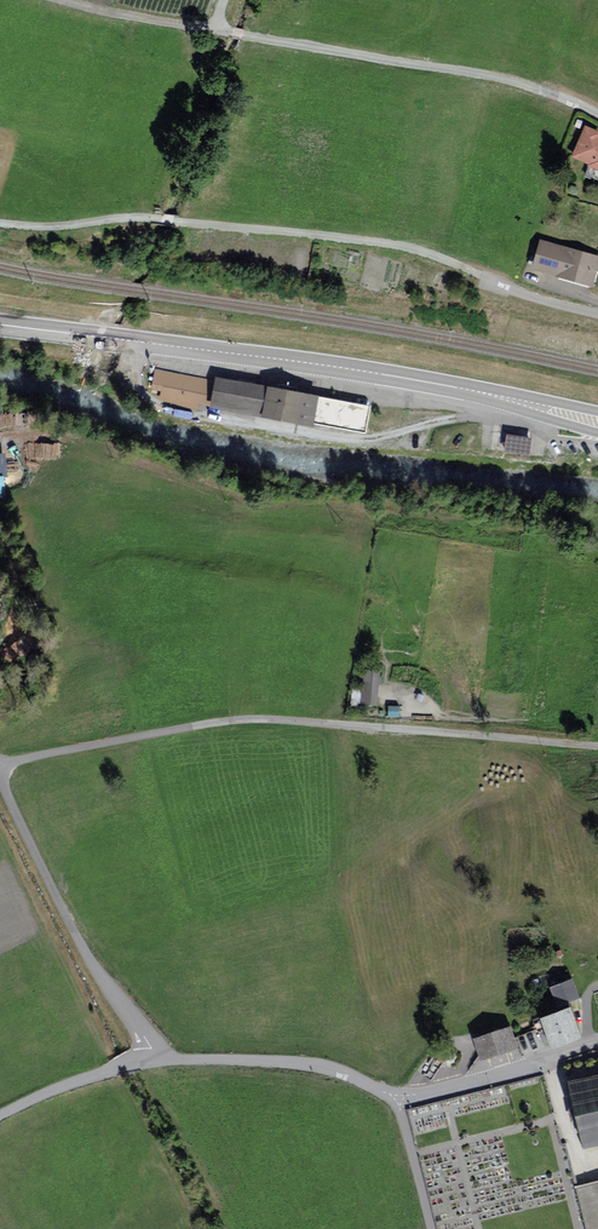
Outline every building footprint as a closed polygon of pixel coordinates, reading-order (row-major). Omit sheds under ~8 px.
[(587,126),(573,159),(590,166),(586,177),(597,183),(597,131),(587,126)] [(535,268),(561,276),(560,281),(592,290),(597,268),(597,258),(543,242),(535,268)] [(215,381),(157,371),(152,392),(162,394),(160,403),(198,411),(200,404),(210,406),(215,381)] [(363,434),(368,409),(303,397),(215,381),(210,406),(363,434)] [(532,436),(507,432),(504,450),(529,454),(532,436)] [(381,672),(365,671),(362,707),(379,708),(381,672)] [(573,981),(550,989),(557,1008),(580,1000),(573,981)] [(573,1009),(541,1020),(544,1027),(552,1050),(584,1039),(573,1009)] [(474,1040),(482,1065),(521,1051),(516,1038),(512,1027),(474,1040)] [(566,1084),(583,1153),(597,1150),(597,1077),(566,1084)] [(574,1189),(585,1228),(597,1228),(597,1183),(574,1189)]
